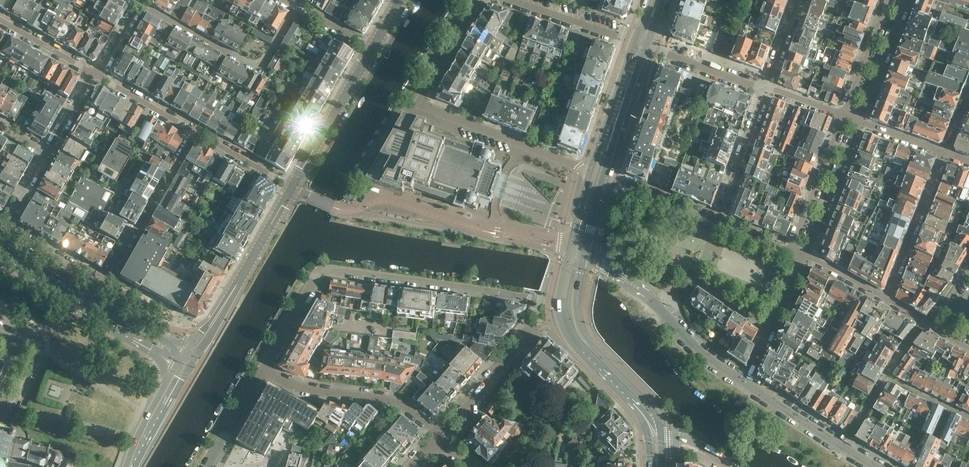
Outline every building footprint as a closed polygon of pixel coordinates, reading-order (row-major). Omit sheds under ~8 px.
[(1,9),(10,13),(17,0),(6,0),(1,9)] [(10,13),(19,19),(28,3),(29,0),(17,0),(10,13)] [(19,19),(27,23),(36,8),(37,6),(39,4),(33,1),(34,0),(29,0),(28,3),(19,19)] [(67,18),(61,14),(66,6),(68,7),(71,2),(67,0),(59,0),(58,0),(53,0),(52,1),(60,5),(57,11),(54,16),(45,34),(55,40),(67,18)] [(91,1),(85,11),(89,13),(96,1),(97,2),(98,0),(88,0),(91,1)] [(121,0),(104,0),(107,2),(123,11),(127,5),(126,3),(121,0)] [(165,0),(153,0),(151,3),(151,5),(152,5),(164,11),(170,15),(175,5),(171,3),(169,2),(165,0)] [(170,15),(175,18),(180,20),(188,6),(189,7),(192,0),(178,0),(177,2),(175,5),(170,15)] [(180,20),(188,25),(196,11),(201,2),(197,0),(192,9),(189,7),(188,6),(180,20)] [(227,2),(232,5),(228,12),(232,15),(240,0),(228,0),(227,2)] [(232,15),(235,17),(240,9),(246,13),(253,0),(240,0),(232,15)] [(246,13),(251,16),(247,23),(252,25),(266,1),(265,0),(253,0),(246,13)] [(324,11),(325,9),(324,8),(329,0),(315,0),(314,2),(314,3),(313,5),(324,11)] [(373,22),(353,11),(344,6),(340,4),(334,0),(332,0),(326,9),(326,10),(325,12),(339,20),(340,18),(343,12),(350,16),(347,22),(346,24),(363,34),(366,34),(366,33),(370,27),(373,22)] [(360,0),(355,0),(352,5),(347,1),(348,0),(343,0),(340,4),(344,6),(353,11),(373,22),(375,18),(379,11),(360,0)] [(383,4),(385,0),(360,0),(379,11),(383,4)] [(598,10),(603,12),(604,12),(603,12),(623,19),(627,17),(630,7),(630,6),(631,3),(624,0),(607,0),(606,2),(601,0),(598,7),(599,8),(598,10)] [(680,9),(678,16),(701,24),(700,25),(705,27),(708,17),(705,16),(706,14),(703,13),(705,7),(683,0),(682,4),(681,4),(680,9)] [(764,4),(784,12),(788,0),(766,0),(764,4)] [(806,5),(824,11),(826,6),(830,7),(831,6),(842,10),(844,5),(828,0),(807,0),(806,5)] [(870,19),(873,11),(855,4),(850,2),(847,0),(844,7),(846,8),(847,6),(853,9),(852,11),(870,19)] [(874,0),(856,0),(855,4),(873,11),(877,1),(874,0)] [(916,4),(932,9),(935,10),(936,6),(933,5),(934,3),(933,3),(934,1),(931,0),(917,0),(916,2),(916,3),(916,4)] [(202,1),(196,11),(188,25),(196,29),(204,15),(208,8),(210,5),(202,1)] [(266,1),(252,25),(255,27),(258,20),(264,24),(275,6),(266,1)] [(762,10),(760,16),(779,23),(782,16),(784,12),(764,4),(757,1),(755,8),(762,10)] [(97,2),(95,5),(119,19),(123,11),(107,2),(105,6),(97,2)] [(932,18),(928,17),(913,12),(912,14),(908,25),(933,34),(937,21),(939,22),(942,13),(945,4),(938,2),(937,4),(936,6),(935,10),(932,18)] [(913,11),(913,12),(928,17),(932,9),(916,4),(913,11)] [(95,5),(92,10),(97,12),(94,16),(98,18),(114,28),(119,19),(95,5)] [(204,15),(196,29),(203,33),(217,9),(210,5),(208,8),(211,10),(207,17),(204,15)] [(490,5),(483,15),(502,26),(508,29),(510,30),(513,26),(509,23),(514,13),(510,12),(490,5)] [(802,16),(819,22),(835,27),(837,21),(827,18),(827,17),(823,16),(824,11),(806,5),(803,12),(802,16)] [(36,8),(27,23),(36,29),(47,11),(37,6),(36,8)] [(50,6),(47,11),(36,29),(45,34),(54,16),(57,11),(50,6)] [(275,6),(264,24),(264,25),(276,33),(287,13),(275,6)] [(846,8),(844,7),(840,17),(852,21),(867,27),(870,19),(852,11),(850,16),(844,13),(846,8)] [(217,9),(203,33),(211,37),(219,24),(218,24),(219,23),(215,21),(219,14),(222,16),(224,13),(217,9)] [(67,18),(55,40),(63,44),(73,27),(68,24),(75,13),(71,11),(67,18)] [(146,13),(141,21),(156,30),(159,25),(164,28),(163,29),(169,33),(172,28),(146,13)] [(219,24),(211,37),(218,41),(225,28),(222,26),(227,15),(224,13),(222,16),(219,23),(218,24),(219,24)] [(962,29),(965,30),(968,31),(968,16),(967,22),(946,15),(943,13),(939,21),(962,29)] [(483,15),(477,26),(496,37),(503,42),(507,44),(510,39),(504,36),(508,29),(502,26),(483,15)] [(109,36),(114,28),(98,18),(94,16),(89,25),(103,33),(109,36)] [(673,36),(674,38),(675,38),(693,45),(694,42),(695,43),(698,34),(697,34),(700,25),(701,24),(678,16),(678,17),(677,16),(676,17),(677,18),(676,21),(675,21),(675,22),(671,32),(671,33),(672,33),(673,36)] [(743,23),(749,25),(753,27),(753,26),(756,27),(759,29),(775,34),(777,30),(777,29),(779,23),(760,16),(758,21),(751,18),(746,17),(743,23)] [(801,20),(798,27),(817,33),(819,28),(823,29),(823,28),(833,32),(834,29),(835,27),(819,22),(802,16),(801,20)] [(267,68),(272,71),(273,69),(280,58),(287,45),(294,34),(297,29),(301,21),(296,18),(267,68)] [(523,39),(524,39),(520,49),(526,50),(528,45),(535,48),(536,44),(543,23),(530,19),(530,21),(523,39)] [(141,21),(137,29),(152,38),(154,34),(165,40),(167,36),(156,30),(141,21)] [(846,27),(849,29),(864,35),(867,27),(852,21),(850,25),(843,22),(841,26),(846,27)] [(543,23),(536,44),(535,48),(533,53),(539,54),(541,50),(548,53),(550,48),(556,28),(543,23)] [(227,25),(225,28),(218,41),(224,45),(227,46),(239,26),(234,24),(232,28),(227,25)] [(933,34),(908,25),(903,37),(924,44),(938,49),(938,48),(941,42),(942,40),(932,36),(933,34)] [(239,26),(227,46),(236,52),(245,36),(244,35),(244,34),(241,33),(243,29),(239,26)] [(477,26),(470,38),(489,49),(496,53),(497,54),(503,42),(496,37),(477,26)] [(73,27),(63,44),(75,51),(85,33),(73,27)] [(794,38),(812,44),(826,49),(829,43),(819,39),(815,38),(817,33),(798,27),(795,34),(796,34),(794,38)] [(836,33),(843,35),(846,37),(861,43),(864,35),(849,29),(846,27),(845,30),(843,30),(838,28),(836,33)] [(186,35),(174,28),(165,44),(175,50),(176,51),(186,35)] [(254,28),(251,33),(270,43),(272,38),(254,28)] [(523,34),(516,28),(514,32),(522,36),(523,34)] [(550,48),(548,53),(547,57),(552,59),(553,55),(561,58),(562,53),(569,35),(569,32),(556,28),(550,48)] [(85,33),(75,51),(85,57),(95,39),(98,35),(87,29),(85,33)] [(137,29),(132,38),(134,39),(142,44),(143,44),(147,46),(150,42),(160,48),(162,44),(152,38),(137,29)] [(753,43),(746,64),(761,70),(762,70),(775,34),(759,29),(756,37),(765,41),(763,47),(753,43)] [(957,41),(968,45),(968,31),(965,30),(962,29),(957,41)] [(9,36),(0,31),(0,32),(0,51),(9,36)] [(719,31),(716,41),(727,44),(730,35),(719,31)] [(844,45),(858,50),(861,43),(846,37),(844,40),(837,37),(838,34),(833,32),(830,39),(838,42),(844,45)] [(299,36),(294,34),(287,45),(288,45),(292,48),(299,36)] [(95,39),(85,57),(92,61),(95,60),(107,38),(102,35),(98,41),(95,39)] [(186,35),(176,51),(180,53),(183,51),(185,52),(192,38),(186,35)] [(0,51),(0,55),(9,60),(19,42),(9,36),(0,51)] [(903,37),(898,48),(919,56),(920,56),(933,60),(938,49),(924,44),(903,37)] [(132,38),(126,46),(138,53),(142,44),(134,39),(132,38)] [(192,38),(185,52),(188,53),(182,63),(187,65),(192,55),(199,42),(192,38)] [(350,60),(355,52),(330,38),(326,44),(323,42),(320,48),(323,50),(328,53),(348,64),(351,60),(350,60)] [(470,38),(463,49),(482,60),(490,65),(492,60),(496,53),(489,49),(470,38)] [(730,58),(746,64),(753,43),(738,38),(730,58)] [(792,43),(792,44),(809,50),(812,44),(794,38),(794,39),(792,43)] [(521,46),(513,41),(511,46),(519,51),(521,46)] [(587,60),(609,68),(609,67),(610,66),(611,62),(614,53),(615,50),(614,47),(595,41),(594,43),(593,43),(591,50),(586,48),(583,58),(587,60)] [(715,41),(712,51),(717,53),(721,43),(715,41)] [(952,54),(956,55),(968,58),(968,45),(957,41),(952,54)] [(19,42),(9,60),(15,63),(7,76),(11,79),(19,66),(29,48),(19,42)] [(199,42),(192,55),(187,65),(191,67),(196,58),(199,59),(206,46),(199,42)] [(721,43),(717,53),(723,55),(726,45),(721,43)] [(827,47),(840,52),(840,53),(843,54),(843,53),(855,58),(858,50),(844,45),(842,48),(829,43),(827,47)] [(792,44),(789,53),(808,59),(815,62),(817,58),(809,55),(811,50),(809,50),(792,44)] [(726,45),(723,55),(728,57),(732,47),(726,45)] [(126,46),(122,53),(113,70),(114,73),(124,79),(138,53),(126,46)] [(206,46),(199,59),(202,61),(196,70),(200,73),(206,63),(213,50),(206,46)] [(517,50),(512,47),(505,59),(508,60),(513,63),(517,50)] [(824,55),(840,61),(852,66),(855,58),(843,53),(843,54),(840,53),(827,47),(824,55)] [(29,48),(19,66),(17,69),(25,73),(27,75),(29,71),(39,53),(29,48)] [(894,60),(910,66),(915,68),(918,69),(923,57),(920,56),(919,56),(898,48),(895,58),(894,60)] [(463,49),(456,61),(475,72),(483,77),(492,82),(494,79),(489,74),(478,67),(482,60),(463,49)] [(160,54),(152,50),(149,55),(157,59),(160,54)] [(213,50),(206,63),(200,73),(204,75),(210,65),(213,67),(220,54),(213,50)] [(173,60),(175,56),(167,51),(165,56),(173,60)] [(39,53),(29,71),(39,77),(49,59),(39,53)] [(345,69),(348,64),(328,53),(321,65),(341,76),(345,69)] [(808,59),(789,53),(786,61),(801,67),(805,68),(808,59)] [(220,54),(213,67),(212,68),(214,69),(213,72),(216,74),(225,57),(220,54)] [(833,67),(837,69),(847,73),(847,72),(849,73),(852,66),(840,61),(824,55),(821,63),(833,67)] [(968,66),(968,58),(956,55),(955,57),(950,56),(949,59),(968,66)] [(166,67),(169,61),(163,57),(160,64),(166,67)] [(225,57),(216,74),(224,79),(234,62),(225,57)] [(132,84),(141,68),(144,63),(136,58),(130,68),(124,79),(132,84)] [(280,58),(273,69),(279,72),(285,61),(280,58)] [(49,59),(39,77),(49,83),(60,65),(49,59)] [(968,72),(968,66),(949,59),(947,62),(953,64),(952,66),(968,72)] [(341,76),(321,65),(312,60),(305,71),(334,88),(341,76)] [(511,70),(513,63),(508,60),(505,67),(511,70)] [(587,60),(582,76),(596,81),(603,83),(605,79),(608,71),(607,71),(609,68),(587,60)] [(894,60),(889,72),(905,78),(924,84),(926,79),(912,74),(914,68),(910,66),(894,60)] [(132,84),(141,89),(150,73),(152,70),(147,67),(150,63),(145,61),(144,63),(141,68),(132,84)] [(456,61),(450,73),(473,87),(476,89),(483,77),(475,72),(456,61)] [(786,61),(783,70),(800,76),(812,80),(814,76),(803,72),(803,73),(800,72),(801,67),(786,61)] [(234,62),(224,79),(230,82),(240,65),(234,62)] [(60,65),(49,83),(59,89),(69,71),(60,65)] [(240,65),(230,82),(238,86),(248,69),(240,65)] [(823,69),(831,72),(829,76),(833,77),(846,82),(848,76),(849,74),(849,73),(847,72),(847,73),(837,69),(832,67),(832,68),(825,65),(823,69)] [(943,77),(964,85),(968,72),(952,66),(948,65),(943,77)] [(693,77),(684,73),(676,70),(666,67),(665,66),(659,69),(659,70),(654,84),(676,93),(680,82),(683,83),(684,80),(685,80),(686,78),(692,80),(692,79),(693,77)] [(160,79),(151,95),(162,101),(172,85),(172,84),(179,71),(175,69),(171,75),(165,71),(162,77),(160,79)] [(248,69),(238,86),(241,89),(242,87),(246,89),(244,94),(239,92),(236,97),(240,100),(244,102),(250,92),(259,76),(248,69)] [(272,83),(278,73),(274,70),(267,80),(272,83)] [(783,70),(780,77),(778,84),(794,90),(796,86),(797,83),(800,76),(783,70)] [(69,71),(59,89),(57,92),(65,96),(68,97),(78,79),(79,79),(78,75),(77,76),(69,71)] [(889,72),(885,84),(901,90),(905,91),(907,85),(922,90),(924,84),(905,78),(889,72)] [(925,84),(938,88),(943,89),(960,95),(964,85),(943,77),(929,72),(924,83),(925,84)] [(150,73),(141,89),(151,95),(160,79),(150,73)] [(450,73),(443,85),(461,96),(471,100),(473,97),(469,94),(473,87),(450,73)] [(327,100),(334,88),(315,77),(310,74),(303,86),(308,89),(327,100)] [(579,86),(576,93),(598,100),(600,93),(604,84),(603,84),(603,83),(596,81),(582,76),(582,77),(576,75),(573,85),(579,86)] [(172,85),(162,101),(170,106),(180,89),(186,78),(183,76),(180,83),(178,82),(175,87),(172,85)] [(259,76),(250,92),(244,102),(248,104),(253,93),(258,96),(259,93),(262,89),(267,80),(259,76)] [(824,78),(823,78),(822,82),(825,83),(843,90),(846,82),(833,77),(832,81),(824,78)] [(25,87),(28,88),(32,90),(36,82),(30,78),(25,87)] [(822,91),(828,93),(840,98),(843,90),(825,83),(822,82),(814,78),(811,86),(813,87),(814,85),(815,84),(823,87),(822,91)] [(525,79),(523,85),(529,87),(531,81),(525,79)] [(180,89),(170,106),(175,108),(179,111),(189,95),(195,83),(192,81),(185,92),(180,89)] [(10,89),(1,84),(0,85),(0,107),(10,89)] [(671,109),(676,93),(654,84),(648,101),(671,109)] [(711,86),(705,103),(703,108),(709,110),(704,123),(709,125),(715,107),(723,88),(713,84),(712,86),(711,86)] [(885,84),(881,93),(898,99),(899,94),(901,90),(885,84)] [(293,95),(295,92),(284,85),(282,89),(293,95)] [(461,96),(443,85),(437,95),(437,96),(436,96),(437,99),(455,106),(459,108),(459,105),(461,106),(462,103),(468,105),(471,100),(461,96)] [(189,95),(179,111),(188,116),(198,100),(205,88),(200,86),(198,90),(197,90),(193,97),(189,95)] [(794,90),(807,95),(809,91),(796,86),(794,90)] [(809,91),(807,95),(814,98),(815,97),(817,89),(810,86),(809,91)] [(24,87),(22,91),(29,95),(32,91),(24,87)] [(96,88),(87,103),(98,110),(108,93),(98,87),(96,88)] [(485,115),(484,117),(497,122),(508,96),(500,94),(501,89),(496,87),(492,97),(485,115)] [(723,88),(715,107),(709,125),(713,127),(718,115),(722,117),(725,111),(732,91),(723,88)] [(933,101),(936,102),(938,103),(955,108),(956,106),(960,95),(943,89),(938,88),(933,101)] [(0,107),(0,114),(7,118),(16,101),(20,95),(10,89),(0,107)] [(308,89),(301,101),(320,112),(323,108),(323,107),(327,100),(308,89)] [(732,91),(725,111),(722,117),(722,118),(726,119),(726,121),(731,124),(734,114),(742,95),(732,91)] [(46,92),(43,97),(59,106),(61,108),(64,102),(62,101),(59,99),(46,92)] [(188,116),(197,121),(206,105),(211,97),(202,92),(198,100),(188,116)] [(36,93),(34,97),(39,100),(43,103),(41,106),(37,104),(37,105),(56,116),(61,108),(59,106),(43,97),(41,96),(36,93)] [(98,111),(93,120),(104,127),(120,100),(108,93),(98,110),(98,111)] [(197,121),(206,126),(215,110),(211,107),(215,100),(213,100),(216,94),(213,93),(206,105),(197,121)] [(524,103),(514,129),(527,134),(528,132),(535,114),(539,105),(542,95),(537,93),(533,106),(524,103)] [(570,111),(590,117),(589,118),(591,119),(591,118),(592,118),(595,109),(595,108),(598,100),(576,93),(574,101),(570,100),(569,103),(566,102),(564,108),(570,111)] [(815,97),(825,101),(837,106),(840,98),(828,93),(826,97),(816,93),(815,97)] [(881,93),(878,101),(894,107),(896,103),(902,105),(900,109),(902,110),(906,102),(898,99),(881,93)] [(262,94),(255,107),(262,111),(264,111),(271,99),(265,96),(262,94)] [(742,95),(734,114),(731,124),(728,132),(737,136),(739,131),(734,130),(736,125),(738,120),(742,122),(744,118),(752,98),(742,95)] [(16,101),(7,118),(14,122),(15,120),(24,106),(28,99),(23,96),(20,103),(16,101)] [(508,96),(497,122),(514,129),(524,103),(508,96)] [(932,113),(933,113),(951,119),(952,117),(952,116),(955,109),(955,108),(938,103),(936,102),(933,101),(920,96),(918,101),(934,107),(932,113)] [(773,98),(770,105),(784,110),(784,111),(787,112),(789,108),(791,108),(792,105),(773,98)] [(120,100),(104,127),(115,134),(118,129),(121,124),(131,106),(120,100)] [(289,110),(294,113),(313,124),(318,116),(318,117),(320,112),(301,101),(298,105),(293,102),(289,110)] [(648,101),(643,117),(665,126),(671,109),(648,101)] [(878,101),(874,110),(891,116),(894,107),(878,101)] [(899,119),(895,128),(905,132),(910,117),(911,118),(911,116),(906,114),(910,106),(905,104),(901,112),(899,119)] [(37,105),(35,108),(38,111),(36,114),(52,123),(56,116),(37,105)] [(215,110),(206,126),(214,131),(224,115),(227,110),(218,105),(215,110)] [(224,115),(214,131),(223,136),(231,122),(226,119),(233,108),(229,105),(224,115)] [(770,105),(768,113),(787,120),(788,117),(785,116),(787,112),(784,111),(784,110),(770,105)] [(121,124),(118,129),(123,132),(127,135),(129,136),(141,115),(140,114),(141,112),(131,106),(121,124)] [(795,106),(791,118),(800,121),(804,110),(795,106)] [(24,107),(22,112),(25,113),(33,118),(31,122),(32,122),(48,131),(52,123),(36,114),(33,112),(32,112),(27,109),(24,107)] [(261,117),(264,111),(262,111),(255,107),(252,112),(260,116),(261,117)] [(910,117),(905,132),(912,134),(917,120),(921,111),(914,108),(913,113),(916,114),(914,119),(911,118),(910,117)] [(231,122),(223,136),(232,141),(233,139),(240,127),(243,122),(238,120),(243,111),(239,109),(234,117),(231,122)] [(283,117),(280,121),(306,136),(313,124),(294,113),(289,110),(285,118),(283,117)] [(891,116),(874,110),(871,117),(872,120),(895,128),(899,119),(891,116)] [(564,119),(561,126),(565,128),(565,127),(579,132),(579,133),(584,135),(585,133),(586,134),(588,130),(590,123),(591,119),(589,118),(590,117),(570,111),(568,118),(566,118),(566,119),(565,118),(564,119)] [(801,121),(800,125),(804,126),(809,129),(810,129),(825,135),(832,120),(807,111),(802,122),(801,121)] [(930,120),(927,126),(946,132),(950,122),(948,121),(932,115),(922,111),(920,116),(930,120)] [(768,113),(765,120),(778,126),(780,121),(785,123),(787,120),(768,113)] [(81,114),(75,125),(91,134),(95,128),(99,131),(102,126),(84,115),(81,114)] [(20,115),(15,123),(27,129),(41,138),(44,137),(48,131),(32,122),(31,122),(31,121),(20,115)] [(365,180),(403,193),(404,190),(407,190),(410,191),(413,192),(414,190),(433,196),(436,197),(455,204),(454,206),(457,208),(458,207),(461,208),(460,209),(464,210),(465,207),(476,210),(480,199),(491,202),(492,197),(502,200),(510,176),(501,173),(502,169),(491,166),(495,154),(484,150),(485,147),(482,146),(481,147),(478,146),(479,145),(475,144),(475,147),(456,140),(455,141),(452,140),(453,139),(434,133),(435,130),(431,129),(431,130),(428,129),(428,128),(426,127),(427,123),(402,115),(401,115),(401,116),(399,120),(398,120),(398,121),(395,126),(394,127),(395,127),(392,132),(391,132),(391,133),(390,133),(377,156),(377,157),(370,170),(368,174),(368,173),(367,174),(368,174),(365,179),(364,179),(365,180)] [(135,138),(144,144),(148,138),(157,121),(147,116),(146,118),(135,138)] [(643,117),(637,134),(659,143),(665,126),(643,117)] [(791,118),(786,129),(795,133),(800,121),(791,118)] [(765,120),(762,128),(781,134),(782,132),(777,130),(778,126),(765,120)] [(917,120),(912,134),(912,135),(913,135),(913,134),(918,137),(920,138),(925,125),(918,122),(918,121),(917,120)] [(157,121),(148,138),(141,149),(146,152),(153,140),(157,143),(166,126),(157,121)] [(300,148),(306,136),(280,121),(274,133),(300,148)] [(75,125),(68,136),(89,148),(92,143),(88,140),(91,134),(75,125)] [(925,125),(920,138),(927,140),(929,140),(929,141),(939,144),(939,145),(940,144),(939,144),(942,143),(946,132),(927,126),(925,125)] [(166,126),(157,143),(154,147),(159,150),(156,155),(160,158),(166,148),(175,131),(166,126)] [(559,144),(558,146),(578,154),(580,153),(581,149),(582,149),(585,140),(584,140),(586,136),(586,135),(586,134),(585,133),(584,135),(579,133),(579,132),(565,127),(565,128),(561,126),(560,126),(556,136),(561,138),(559,144)] [(686,137),(692,139),(693,136),(695,128),(689,126),(686,137)] [(968,141),(968,128),(964,126),(963,127),(959,137),(968,141)] [(714,128),(712,133),(710,138),(714,139),(733,147),(737,136),(735,135),(714,128)] [(762,128),(760,135),(773,140),(775,136),(779,138),(781,134),(762,128)] [(786,129),(782,140),(790,144),(795,133),(786,129)] [(810,129),(808,136),(823,142),(825,135),(810,129)] [(235,139),(234,142),(244,148),(246,145),(251,135),(247,133),(241,130),(235,140),(235,139)] [(175,131),(166,148),(175,153),(184,137),(175,132),(176,131),(175,131)] [(119,135),(116,140),(128,146),(130,143),(124,139),(127,135),(123,132),(121,136),(119,135)] [(296,155),(295,155),(300,148),(274,133),(273,132),(266,144),(273,148),(293,160),(296,155)] [(806,140),(805,144),(820,150),(823,142),(808,136),(797,132),(796,136),(806,140)] [(866,132),(862,141),(876,146),(886,150),(888,147),(878,143),(879,140),(879,139),(880,137),(866,132)] [(637,134),(630,152),(654,161),(658,162),(661,153),(656,152),(659,143),(637,134)] [(773,140),(760,135),(757,142),(775,150),(776,147),(772,145),(773,140)] [(712,145),(710,150),(729,157),(733,147),(714,139),(713,142),(704,138),(703,139),(693,136),(691,142),(701,146),(702,141),(712,145)] [(954,148),(956,150),(968,155),(968,141),(959,137),(959,138),(959,139),(954,148)] [(66,139),(61,148),(82,161),(84,162),(89,152),(85,150),(84,150),(69,141),(66,139)] [(96,172),(102,175),(99,181),(106,185),(109,179),(115,183),(134,150),(128,146),(116,140),(115,139),(96,172)] [(782,140),(778,151),(786,155),(790,144),(782,140)] [(792,146),(799,149),(802,151),(817,157),(820,150),(805,144),(803,148),(795,144),(797,141),(794,140),(793,143),(792,146)] [(7,141),(1,151),(8,155),(11,157),(17,147),(7,141)] [(862,141),(859,149),(861,150),(873,155),(875,149),(885,154),(886,150),(876,146),(862,141)] [(757,142),(755,148),(772,154),(774,155),(774,153),(778,154),(777,156),(787,160),(788,156),(775,150),(757,142)] [(890,143),(886,154),(885,157),(890,159),(889,162),(892,164),(893,162),(895,157),(894,157),(899,145),(891,142),(890,144),(890,143)] [(204,148),(195,143),(185,159),(177,173),(187,178),(188,176),(190,173),(185,170),(189,162),(194,164),(204,148)] [(266,161),(286,172),(290,164),(290,165),(293,160),(273,148),(268,145),(266,149),(261,157),(266,161)] [(894,157),(895,157),(893,162),(901,165),(901,164),(903,165),(904,163),(907,164),(910,157),(911,153),(912,150),(900,145),(899,145),(894,157)] [(701,146),(699,151),(708,155),(706,160),(725,168),(729,157),(710,150),(701,146)] [(788,156),(794,158),(797,159),(813,167),(813,166),(814,164),(817,157),(802,151),(799,149),(798,150),(792,146),(788,156)] [(17,147),(11,157),(28,166),(32,158),(31,155),(17,147)] [(61,148),(54,161),(69,170),(72,171),(76,165),(79,167),(81,163),(82,161),(61,148)] [(213,153),(204,148),(194,164),(199,167),(196,173),(200,175),(213,153)] [(755,148),(752,157),(769,163),(773,165),(777,156),(774,155),(772,154),(755,148)] [(911,153),(910,157),(914,158),(912,163),(931,170),(931,169),(932,167),(935,158),(912,150),(911,153)] [(853,164),(869,170),(869,169),(872,170),(875,163),(878,164),(880,159),(873,157),(873,156),(861,152),(858,151),(854,163),(854,164),(853,164)] [(654,161),(630,152),(625,167),(628,174),(629,174),(639,179),(647,182),(648,179),(650,175),(651,176),(653,171),(651,170),(654,161)] [(222,158),(213,153),(200,175),(205,178),(200,188),(203,190),(222,158)] [(2,162),(3,163),(23,174),(28,166),(11,157),(8,155),(5,159),(4,158),(2,162)] [(140,160),(147,164),(163,173),(168,165),(153,156),(150,161),(143,156),(140,160)] [(673,188),(672,192),(684,196),(693,175),(697,164),(699,159),(694,157),(689,170),(681,167),(680,170),(673,188)] [(752,157),(748,168),(765,174),(772,176),(772,175),(770,174),(773,165),(769,163),(752,157)] [(221,163),(212,180),(224,187),(226,183),(235,168),(236,166),(223,159),(221,163)] [(790,168),(792,170),(793,170),(809,177),(813,167),(797,159),(794,165),(786,162),(784,169),(789,171),(790,168)] [(54,161),(48,170),(66,180),(71,171),(69,170),(54,161)] [(2,165),(0,164),(0,172),(2,173),(18,182),(23,174),(3,163),(2,165)] [(135,169),(142,174),(158,183),(163,173),(147,164),(145,168),(138,163),(135,169)] [(911,163),(906,175),(926,182),(930,171),(931,171),(931,170),(912,163),(911,163)] [(949,163),(944,176),(941,182),(951,186),(952,186),(955,180),(960,167),(949,163)] [(693,175),(684,196),(698,202),(706,181),(710,170),(697,164),(693,175)] [(851,172),(850,173),(867,180),(876,183),(884,186),(887,177),(879,174),(878,179),(869,176),(871,171),(869,170),(853,164),(851,172)] [(235,168),(226,183),(232,186),(228,194),(232,196),(236,190),(237,189),(239,184),(245,175),(244,175),(245,174),(246,172),(236,166),(235,168)] [(706,181),(698,202),(710,207),(711,207),(712,206),(711,206),(718,189),(723,175),(725,168),(721,167),(719,173),(710,170),(706,181)] [(952,186),(964,191),(964,189),(968,176),(968,171),(962,168),(960,167),(955,180),(952,186)] [(745,176),(757,180),(762,182),(768,184),(772,176),(765,174),(748,168),(748,169),(747,169),(745,176)] [(888,175),(897,179),(898,177),(900,173),(900,172),(890,168),(888,175)] [(48,170),(42,180),(60,191),(66,180),(48,170)] [(780,189),(785,191),(787,192),(801,197),(801,196),(804,188),(805,188),(805,187),(809,177),(793,170),(790,178),(788,183),(783,181),(780,189)] [(152,193),(158,183),(142,174),(137,171),(132,181),(137,184),(152,193)] [(1,178),(0,179),(0,181),(3,182),(9,186),(14,189),(18,182),(2,173),(0,172),(0,177),(1,178)] [(847,180),(847,181),(868,189),(873,191),(875,187),(874,187),(876,183),(867,180),(850,173),(850,174),(848,178),(847,180)] [(896,182),(902,184),(922,192),(926,182),(906,175),(905,175),(900,173),(898,177),(896,182)] [(176,175),(172,182),(185,190),(194,195),(196,191),(187,186),(189,182),(186,180),(180,177),(176,175)] [(104,188),(81,176),(69,201),(93,216),(98,208),(100,209),(110,191),(104,188)] [(745,176),(740,189),(752,193),(754,187),(757,180),(745,176)] [(964,189),(964,191),(963,191),(959,202),(963,204),(968,190),(968,176),(964,189)] [(276,189),(257,178),(250,190),(269,201),(276,189)] [(147,202),(152,193),(137,184),(129,179),(126,180),(122,185),(123,188),(131,193),(147,202)] [(37,190),(39,192),(54,200),(60,191),(42,180),(37,190)] [(871,190),(868,189),(847,181),(844,189),(857,194),(868,199),(871,190)] [(2,210),(10,196),(14,189),(9,186),(3,182),(0,187),(0,210),(2,210)] [(172,182),(167,190),(180,198),(180,199),(182,200),(187,191),(185,190),(172,182)] [(901,188),(899,193),(919,201),(918,201),(922,192),(902,184),(896,182),(895,186),(901,188)] [(937,192),(938,193),(947,196),(951,186),(941,182),(937,192)] [(765,205),(764,207),(759,205),(752,223),(762,227),(773,200),(773,199),(777,188),(773,186),(771,186),(768,184),(765,191),(769,193),(764,204),(765,205)] [(129,198),(127,201),(142,210),(147,202),(131,193),(120,187),(116,194),(119,196),(121,193),(129,198)] [(758,189),(754,187),(752,193),(750,198),(754,199),(758,189)] [(194,195),(196,196),(199,198),(202,193),(204,190),(200,188),(198,192),(196,191),(194,195)] [(244,194),(241,200),(244,203),(262,213),(269,201),(250,190),(247,188),(244,194)] [(355,192),(351,189),(347,196),(351,199),(354,200),(358,193),(355,192)] [(752,193),(740,189),(730,212),(731,215),(741,219),(744,212),(743,212),(748,201),(750,198),(752,193)] [(844,189),(841,196),(859,204),(861,201),(876,207),(878,203),(857,194),(844,189)] [(167,190),(163,197),(177,205),(190,213),(192,209),(179,201),(180,199),(180,198),(167,190)] [(39,192),(36,197),(34,195),(32,199),(42,204),(41,205),(44,207),(47,203),(55,207),(58,202),(57,201),(54,200),(39,192)] [(787,192),(782,204),(783,205),(787,206),(786,208),(795,211),(801,197),(787,192)] [(887,195),(897,200),(916,208),(919,201),(899,193),(898,196),(888,192),(887,195)] [(937,194),(933,203),(939,206),(939,205),(952,211),(956,200),(947,196),(938,193),(937,194)] [(881,208),(886,196),(882,194),(877,206),(881,208)] [(191,204),(195,206),(199,198),(196,196),(191,204)] [(226,207),(234,212),(256,224),(258,220),(262,213),(244,203),(241,200),(232,196),(228,204),(226,207)] [(841,196),(838,204),(851,210),(853,206),(862,209),(863,206),(859,204),(841,196)] [(163,197),(158,206),(172,214),(174,209),(182,214),(185,210),(177,205),(163,197)] [(773,200),(762,227),(773,232),(780,213),(782,207),(774,204),(776,201),(773,200)] [(888,203),(895,206),(913,214),(916,208),(897,200),(896,202),(890,200),(888,203)] [(93,216),(69,201),(64,210),(76,217),(80,219),(88,224),(93,216)] [(118,206),(122,209),(138,218),(142,210),(127,201),(125,205),(120,202),(118,206)] [(744,212),(741,219),(752,223),(757,210),(758,208),(751,205),(752,203),(748,201),(743,212),(744,212)] [(893,210),(892,213),(891,214),(892,214),(911,221),(911,220),(912,218),(913,214),(895,206),(888,203),(886,207),(893,210)] [(929,213),(929,214),(934,217),(949,223),(953,211),(952,211),(939,205),(939,206),(933,203),(933,206),(932,205),(932,206),(930,213),(929,213)] [(29,204),(20,220),(21,223),(29,228),(39,209),(36,207),(35,208),(29,204)] [(838,204),(835,212),(849,218),(850,214),(859,217),(860,214),(851,210),(838,204)] [(780,213),(784,215),(783,215),(793,219),(795,211),(786,208),(787,206),(783,205),(782,207),(780,213)] [(118,216),(119,216),(134,225),(138,218),(122,209),(118,206),(115,210),(120,213),(118,216)] [(158,206),(151,218),(167,227),(173,230),(179,234),(186,222),(180,218),(172,214),(158,206)] [(879,209),(876,207),(871,218),(875,220),(879,209)] [(39,209),(29,228),(39,234),(49,215),(43,212),(44,211),(39,209)] [(49,215),(39,234),(49,239),(60,220),(65,211),(61,209),(56,217),(55,219),(49,215)] [(93,217),(103,223),(121,232),(125,223),(98,210),(93,217)] [(64,217),(73,221),(75,217),(67,212),(64,217)] [(195,212),(192,218),(197,220),(200,214),(195,212)] [(224,222),(227,224),(249,237),(256,225),(255,224),(256,224),(234,212),(232,216),(229,215),(227,215),(224,221),(224,222)] [(835,212),(832,220),(850,230),(851,229),(861,233),(865,224),(854,220),(849,218),(835,212)] [(780,213),(773,232),(774,232),(776,233),(785,237),(791,224),(793,219),(783,215),(784,215),(780,213)] [(906,232),(911,221),(892,214),(888,225),(906,232)] [(929,214),(924,225),(943,234),(944,234),(947,228),(957,232),(958,228),(949,223),(934,217),(929,214)] [(88,225),(99,230),(116,240),(121,232),(103,223),(93,217),(88,225)] [(151,218),(145,229),(167,241),(171,235),(164,232),(167,227),(151,218)] [(227,226),(221,236),(242,249),(242,248),(246,241),(248,237),(249,237),(227,224),(227,225),(217,218),(215,223),(220,226),(221,224),(223,224),(224,224),(227,226)] [(956,235),(968,237),(968,221),(967,220),(962,218),(961,220),(966,222),(963,229),(959,227),(956,235)] [(60,220),(49,239),(59,245),(70,227),(72,223),(67,220),(64,221),(63,223),(60,220)] [(832,220),(828,229),(847,237),(857,241),(861,233),(851,229),(850,230),(832,220)] [(906,232),(888,225),(884,234),(902,242),(906,232)] [(924,225),(919,238),(937,246),(941,248),(946,236),(943,234),(924,225)] [(70,227),(59,245),(70,251),(79,235),(69,229),(70,228),(70,227)] [(214,239),(207,251),(222,260),(223,257),(233,263),(233,262),(234,262),(239,253),(242,249),(221,236),(220,236),(207,228),(204,233),(214,239)] [(828,229),(825,238),(844,246),(847,237),(828,229)] [(120,275),(120,277),(132,284),(131,284),(136,287),(136,286),(139,287),(140,286),(175,306),(182,310),(193,290),(178,281),(180,278),(162,267),(160,271),(156,269),(163,257),(166,258),(164,262),(178,270),(184,258),(168,248),(171,244),(165,241),(164,242),(149,234),(148,233),(144,232),(120,275)] [(186,235),(180,232),(171,247),(177,250),(186,235)] [(902,242),(884,234),(880,245),(883,247),(898,254),(902,242)] [(89,240),(79,235),(70,251),(80,257),(89,240)] [(953,245),(962,249),(968,251),(968,250),(968,237),(956,235),(953,245)] [(877,257),(883,247),(880,245),(862,236),(854,256),(866,262),(874,267),(879,258),(877,257)] [(104,237),(99,246),(90,262),(101,268),(109,252),(115,243),(104,237)] [(821,247),(824,248),(840,255),(844,246),(825,238),(821,247)] [(919,238),(915,249),(916,250),(933,257),(937,259),(941,248),(937,246),(919,238)] [(89,240),(80,257),(90,262),(99,246),(101,243),(97,241),(96,244),(89,240)] [(856,246),(848,243),(845,251),(853,254),(856,246)] [(943,261),(944,261),(949,264),(958,268),(968,251),(962,249),(953,245),(950,244),(946,257),(944,256),(942,260),(943,261)] [(879,258),(894,264),(898,254),(883,247),(877,257),(879,258)] [(840,255),(824,248),(820,256),(834,263),(836,258),(839,259),(840,255)] [(911,259),(911,260),(929,268),(933,269),(937,259),(933,257),(916,250),(915,249),(915,250),(912,257),(912,258),(912,259),(911,259)] [(211,254),(205,264),(225,276),(227,274),(233,263),(223,257),(222,260),(211,254)] [(848,271),(858,276),(866,262),(854,256),(851,266),(848,271)] [(836,258),(834,263),(848,271),(851,266),(850,266),(851,264),(839,259),(836,258)] [(876,271),(889,276),(894,264),(879,258),(874,267),(876,271)] [(907,270),(906,270),(916,274),(915,275),(918,276),(917,279),(922,281),(924,278),(929,268),(911,260),(907,268),(908,268),(907,270)] [(931,276),(935,277),(948,283),(950,280),(951,278),(953,276),(953,275),(956,271),(957,269),(958,268),(949,264),(944,261),(943,261),(939,269),(940,270),(939,271),(935,269),(931,276)] [(202,274),(193,290),(182,310),(181,311),(186,314),(186,313),(196,318),(202,316),(204,312),(204,313),(209,304),(224,277),(220,275),(220,274),(217,273),(217,272),(215,271),(206,266),(206,267),(198,262),(194,270),(197,271),(202,274)] [(866,262),(858,276),(869,283),(876,271),(874,267),(866,262)] [(813,267),(808,278),(823,286),(826,288),(828,283),(833,286),(836,280),(830,277),(813,267)] [(906,270),(903,280),(912,284),(915,275),(916,274),(906,270)] [(876,271),(869,283),(882,290),(882,289),(884,289),(889,276),(876,271)] [(927,280),(925,285),(924,286),(941,293),(943,290),(948,283),(935,277),(931,276),(926,274),(924,279),(927,280)] [(808,278),(804,288),(807,290),(821,298),(825,301),(825,300),(828,295),(823,293),(826,288),(823,286),(808,278)] [(332,279),(330,290),(329,295),(343,297),(341,303),(341,307),(344,307),(345,297),(347,281),(332,279)] [(825,300),(826,300),(833,304),(836,300),(843,304),(850,288),(836,280),(833,286),(829,295),(828,295),(825,300)] [(903,280),(900,287),(915,296),(918,289),(913,287),(914,286),(914,285),(912,284),(903,280)] [(347,281),(345,297),(344,307),(350,308),(351,298),(353,299),(356,283),(347,281)] [(356,283),(353,299),(358,299),(356,309),(360,309),(362,300),(365,284),(356,283)] [(362,300),(366,301),(370,302),(372,290),(373,286),(365,284),(362,300)] [(370,304),(368,317),(382,319),(384,306),(387,288),(373,286),(372,290),(370,302),(370,304)] [(900,287),(899,290),(896,296),(897,299),(910,306),(915,296),(900,287)] [(387,288),(384,306),(384,310),(392,311),(397,312),(398,307),(400,290),(387,288)] [(698,288),(697,290),(692,298),(694,306),(703,313),(714,299),(698,288)] [(802,296),(801,298),(805,301),(816,308),(821,298),(807,290),(804,288),(801,296),(802,296)] [(850,288),(843,304),(851,308),(857,292),(850,288)] [(915,296),(910,306),(917,309),(928,294),(918,288),(918,289),(915,296)] [(928,294),(917,309),(923,313),(925,312),(926,312),(938,297),(940,293),(931,289),(929,292),(928,294)] [(437,294),(400,290),(398,307),(397,315),(424,318),(434,319),(437,294)] [(851,308),(842,323),(842,324),(843,324),(852,329),(858,318),(860,313),(868,298),(857,292),(851,308)] [(435,312),(446,313),(449,295),(438,294),(437,294),(435,312)] [(322,295),(321,301),(329,303),(331,297),(322,295)] [(455,321),(459,296),(449,295),(446,313),(446,314),(445,320),(455,321)] [(471,300),(471,298),(459,296),(455,321),(467,323),(468,316),(470,307),(471,300)] [(820,310),(816,308),(805,301),(801,298),(797,306),(798,307),(797,311),(814,321),(820,325),(824,319),(817,314),(820,310)] [(868,298),(860,313),(858,318),(862,320),(865,316),(871,319),(880,305),(879,304),(874,302),(874,301),(868,298)] [(714,299),(703,313),(708,316),(709,319),(711,320),(714,320),(713,321),(714,321),(714,320),(716,321),(720,315),(719,314),(723,306),(714,299)] [(318,301),(313,310),(331,312),(330,314),(331,314),(337,315),(337,313),(338,312),(345,313),(346,308),(338,307),(336,306),(337,305),(334,304),(329,303),(321,301),(318,301)] [(498,318),(516,322),(527,307),(505,302),(499,301),(496,308),(501,309),(498,318)] [(855,355),(865,338),(872,342),(880,328),(883,324),(891,311),(880,305),(871,319),(870,321),(868,324),(869,324),(861,336),(856,332),(846,350),(855,355)] [(714,321),(713,321),(712,323),(722,330),(722,331),(724,332),(725,331),(726,329),(727,326),(734,313),(723,306),(719,314),(720,315),(716,321),(714,320),(714,321)] [(313,310),(308,318),(330,322),(333,322),(334,319),(338,319),(338,324),(342,324),(344,323),(345,316),(337,315),(331,314),(330,314),(331,312),(313,310)] [(827,353),(829,350),(841,358),(844,353),(860,362),(865,365),(866,362),(863,360),(855,355),(846,350),(856,332),(852,329),(843,324),(842,324),(834,319),(824,336),(813,329),(817,323),(814,321),(797,311),(794,312),(792,316),(793,319),(791,322),(811,335),(825,344),(822,349),(823,350),(820,354),(829,360),(831,356),(827,353)] [(891,311),(883,324),(880,328),(884,331),(887,327),(892,329),(889,333),(894,336),(897,332),(906,319),(895,313),(895,314),(892,312),(892,311),(891,311)] [(726,329),(725,331),(729,333),(728,336),(732,339),(731,340),(732,343),(734,345),(739,336),(747,322),(734,313),(727,326),(726,329)] [(308,318),(303,328),(325,330),(328,331),(329,326),(332,327),(333,323),(330,322),(308,318)] [(509,331),(516,322),(498,318),(495,318),(494,323),(481,320),(480,324),(509,331)] [(897,332),(894,336),(897,338),(894,342),(899,345),(916,325),(906,319),(897,332)] [(784,332),(783,332),(783,333),(801,344),(802,344),(820,354),(823,350),(810,342),(807,341),(811,335),(791,322),(789,321),(785,328),(786,329),(784,332)] [(747,322),(739,336),(742,337),(748,342),(751,344),(751,342),(759,330),(747,322)] [(478,329),(477,333),(502,340),(509,331),(480,324),(477,324),(475,328),(478,329)] [(303,328),(301,332),(295,342),(313,352),(316,346),(319,348),(324,339),(330,343),(336,336),(338,336),(338,332),(328,331),(325,330),(303,328)] [(394,330),(393,339),(399,340),(417,342),(419,333),(394,330)] [(927,330),(913,346),(921,350),(922,350),(929,354),(934,356),(936,352),(934,351),(933,350),(935,347),(940,338),(934,335),(931,333),(927,330)] [(779,333),(775,341),(784,346),(790,350),(794,352),(793,353),(796,354),(799,350),(816,360),(818,361),(821,356),(802,344),(801,344),(783,333),(783,332),(779,333)] [(464,338),(447,336),(442,335),(432,334),(437,341),(462,344),(462,340),(464,340),(464,338)] [(463,341),(475,344),(479,344),(495,348),(502,340),(481,334),(480,339),(465,336),(464,338),(463,341)] [(883,335),(877,344),(893,354),(894,354),(899,345),(894,342),(883,335)] [(367,357),(364,377),(365,377),(366,379),(369,379),(370,378),(384,380),(387,360),(383,359),(383,356),(375,355),(376,347),(377,346),(379,337),(371,336),(368,354),(367,354),(367,357)] [(739,336),(734,345),(728,354),(729,355),(730,354),(738,360),(739,361),(745,365),(746,366),(754,347),(753,345),(752,345),(751,344),(748,342),(742,337),(739,336)] [(940,338),(935,347),(946,352),(942,358),(940,359),(937,365),(941,366),(944,359),(947,361),(950,355),(954,346),(940,338)] [(544,341),(520,369),(530,377),(534,380),(537,375),(561,394),(579,372),(574,368),(575,367),(566,360),(568,357),(561,351),(559,354),(553,349),(554,348),(554,344),(549,340),(544,341)] [(295,342),(290,350),(298,355),(298,357),(307,362),(313,352),(295,342)] [(459,357),(474,370),(475,372),(483,362),(470,351),(467,348),(468,346),(466,344),(464,346),(462,344),(458,349),(459,350),(455,354),(459,357)] [(475,344),(470,351),(483,362),(495,348),(479,344),(475,344)] [(864,348),(869,350),(872,352),(888,362),(889,361),(892,356),(892,355),(893,354),(877,344),(874,349),(866,344),(864,348)] [(778,357),(770,353),(761,373),(762,376),(771,382),(790,350),(784,346),(778,357)] [(913,346),(908,353),(919,357),(925,360),(928,356),(934,359),(935,357),(934,356),(929,354),(922,350),(921,350),(913,346)] [(950,355),(947,361),(954,364),(951,370),(957,372),(958,370),(966,353),(954,346),(950,355)] [(290,350),(286,358),(281,366),(282,368),(296,375),(306,378),(310,366),(306,364),(307,362),(298,357),(298,355),(290,350)] [(790,350),(771,382),(774,384),(783,390),(795,371),(796,367),(788,363),(793,353),(794,352),(790,350)] [(863,360),(866,362),(883,371),(884,370),(887,364),(888,363),(888,362),(872,352),(869,350),(863,360)] [(324,361),(323,367),(322,373),(324,374),(325,375),(328,375),(329,374),(344,375),(346,355),(341,354),(341,352),(332,351),(331,352),(325,352),(324,361)] [(346,355),(344,375),(345,376),(346,377),(349,377),(350,376),(364,377),(367,357),(362,356),(362,354),(352,353),(352,355),(346,355)] [(416,353),(413,366),(417,368),(418,368),(417,369),(421,373),(424,371),(429,358),(416,353)] [(451,358),(446,364),(467,382),(472,376),(471,373),(474,370),(459,357),(455,354),(454,353),(450,358),(451,358)] [(958,370),(965,372),(963,375),(968,377),(968,355),(966,353),(958,370)] [(905,357),(902,361),(912,367),(917,370),(918,370),(919,369),(914,365),(916,361),(909,356),(909,357),(907,355),(906,355),(907,355),(906,357),(905,357)] [(826,359),(821,356),(818,361),(816,360),(814,364),(821,368),(824,363),(826,359)] [(431,381),(430,382),(450,398),(452,399),(457,393),(462,387),(467,382),(446,364),(446,363),(441,358),(434,366),(437,369),(428,379),(431,381)] [(387,360),(384,380),(391,382),(391,381),(395,382),(394,384),(392,384),(391,389),(391,390),(392,391),(397,392),(402,386),(417,368),(404,364),(405,361),(395,359),(394,361),(388,360),(387,360)] [(902,361),(899,367),(913,376),(917,370),(912,367),(902,361)] [(814,364),(812,362),(809,366),(791,395),(798,400),(810,382),(807,379),(815,365),(814,364)] [(853,373),(859,377),(875,385),(878,380),(878,379),(880,376),(881,376),(880,376),(883,371),(866,362),(865,365),(860,362),(853,373)] [(913,376),(909,383),(923,390),(930,376),(935,365),(929,362),(923,373),(918,370),(917,370),(913,376)] [(791,395),(809,366),(805,364),(802,369),(799,374),(795,371),(783,390),(791,395)] [(913,376),(899,367),(894,374),(893,376),(909,383),(913,376)] [(951,370),(948,376),(954,379),(957,373),(951,370)] [(937,379),(931,394),(938,397),(945,383),(947,379),(943,377),(946,373),(942,371),(940,374),(937,379)] [(427,386),(423,391),(442,407),(445,407),(448,404),(448,401),(450,398),(430,382),(420,373),(417,378),(427,386)] [(930,376),(923,390),(931,394),(937,379),(940,374),(936,373),(934,378),(930,376)] [(810,382),(798,400),(808,407),(818,391),(824,382),(825,380),(815,374),(810,382)] [(849,385),(855,388),(864,394),(868,396),(875,385),(859,377),(856,381),(853,379),(849,385)] [(945,383),(938,397),(945,401),(952,386),(948,385),(950,381),(947,379),(945,383)] [(957,406),(964,410),(968,399),(968,393),(968,391),(968,382),(968,381),(967,386),(965,391),(958,404),(957,406)] [(818,391),(808,407),(818,412),(830,392),(826,389),(828,385),(824,382),(818,391)] [(884,390),(884,391),(898,400),(901,394),(906,397),(908,393),(888,383),(885,390),(884,390)] [(952,386),(945,401),(951,404),(951,403),(953,404),(953,405),(954,402),(962,386),(958,385),(957,388),(952,386)] [(269,387),(238,442),(251,449),(252,450),(256,452),(256,451),(265,456),(271,445),(272,444),(273,445),(284,427),(294,433),(298,425),(309,431),(315,422),(317,419),(320,415),(318,414),(317,414),(310,410),(310,409),(308,408),(309,407),(308,406),(307,407),(298,402),(299,401),(297,400),(297,401),(292,398),(293,397),(291,397),(282,392),(283,392),(281,391),(280,392),(279,392),(278,392),(272,388),(271,387),(269,387)] [(415,400),(418,402),(425,408),(435,416),(437,415),(437,416),(440,413),(440,410),(442,407),(423,391),(421,389),(418,393),(419,395),(415,400)] [(828,419),(841,398),(842,397),(831,391),(830,392),(818,412),(828,419)] [(884,391),(878,401),(889,408),(892,409),(899,414),(902,410),(894,405),(898,400),(884,391)] [(918,397),(910,394),(909,396),(908,396),(904,408),(908,410),(902,421),(905,423),(908,418),(918,397)] [(601,419),(593,426),(594,427),(606,441),(624,424),(624,423),(618,416),(617,417),(613,412),(611,412),(610,411),(610,408),(599,395),(595,411),(597,413),(600,416),(600,417),(601,419)] [(925,401),(918,397),(908,418),(912,419),(915,413),(918,415),(925,401)] [(841,398),(828,419),(837,425),(847,409),(851,403),(847,400),(846,402),(841,398)] [(500,406),(494,401),(486,411),(492,415),(500,406)] [(878,401),(873,409),(884,415),(889,408),(878,401)] [(933,405),(925,401),(918,415),(919,415),(916,420),(924,424),(927,417),(933,405)] [(317,419),(315,422),(321,426),(324,422),(327,424),(338,406),(335,405),(336,404),(334,404),(333,403),(330,403),(329,403),(327,402),(320,415),(317,419)] [(847,409),(837,425),(846,431),(846,432),(857,414),(861,408),(857,405),(856,406),(851,403),(847,409)] [(327,424),(324,428),(334,434),(339,427),(341,424),(345,419),(344,419),(351,409),(348,408),(348,407),(347,407),(345,406),(343,405),(341,406),(339,405),(339,406),(338,406),(327,424)] [(345,419),(341,424),(347,429),(349,430),(354,425),(364,411),(357,405),(354,406),(352,409),(351,409),(344,419),(345,419)] [(943,409),(933,405),(927,417),(937,422),(943,409)] [(354,425),(352,427),(352,428),(361,435),(364,430),(372,421),(379,413),(371,406),(368,407),(364,411),(354,425)] [(379,413),(372,421),(376,423),(382,416),(380,414),(379,414),(379,413)] [(952,414),(945,428),(955,432),(962,418),(952,414)] [(396,425),(415,441),(421,434),(422,434),(421,431),(404,416),(403,417),(401,415),(394,423),(396,425)] [(486,417),(475,430),(479,433),(496,448),(501,453),(508,444),(504,440),(509,433),(513,437),(514,436),(519,436),(527,426),(516,424),(516,423),(504,421),(500,425),(494,420),(493,421),(487,416),(486,417)] [(871,418),(869,416),(856,437),(868,444),(880,422),(873,418),(872,418),(871,418)] [(937,422),(927,417),(924,424),(921,432),(925,434),(931,437),(937,422)] [(954,434),(951,440),(955,442),(958,435),(962,437),(968,422),(962,418),(955,432),(954,434)] [(385,432),(388,434),(407,451),(415,441),(396,425),(393,422),(385,432)] [(880,422),(868,444),(878,450),(886,436),(891,428),(880,422)] [(624,424),(606,441),(603,444),(614,455),(617,453),(617,452),(620,450),(621,450),(622,449),(623,450),(632,443),(630,441),(631,440),(631,432),(624,424)] [(74,466),(73,466),(72,464),(69,462),(70,461),(68,460),(68,461),(66,461),(62,461),(62,458),(61,456),(62,456),(61,454),(60,455),(58,453),(54,452),(53,452),(53,450),(51,448),(49,448),(50,446),(47,446),(47,447),(39,446),(40,445),(38,444),(37,445),(30,444),(30,442),(27,442),(27,444),(23,443),(24,439),(21,438),(20,440),(18,440),(17,441),(12,440),(13,437),(12,435),(12,434),(8,434),(6,435),(4,434),(5,426),(0,425),(0,466),(74,466)] [(886,436),(878,450),(885,454),(894,440),(898,432),(891,428),(886,436)] [(894,440),(885,454),(893,459),(901,444),(904,439),(900,437),(904,431),(900,428),(898,432),(894,440)] [(955,432),(945,428),(939,442),(941,443),(947,446),(948,447),(951,440),(954,434),(955,432)] [(581,433),(580,439),(582,439),(588,441),(591,431),(582,429),(581,433)] [(473,433),(472,434),(466,442),(493,464),(502,453),(501,453),(496,448),(479,433),(475,430),(473,433)] [(377,440),(380,443),(397,457),(399,454),(401,455),(403,455),(404,455),(407,451),(388,434),(385,432),(385,431),(377,440)] [(571,431),(570,436),(570,437),(580,439),(581,433),(571,431)] [(901,463),(907,466),(911,466),(917,453),(912,451),(916,444),(920,446),(925,434),(921,432),(919,431),(911,444),(901,463)] [(925,434),(920,446),(917,453),(911,466),(930,466),(937,452),(939,446),(941,443),(939,442),(931,437),(925,434)] [(901,444),(893,459),(901,463),(911,444),(908,442),(910,438),(906,436),(904,439),(901,444)] [(570,437),(570,442),(569,443),(580,446),(582,439),(580,439),(570,437)] [(380,443),(372,452),(388,466),(391,463),(392,463),(393,464),(395,464),(396,464),(398,461),(398,459),(397,457),(380,443)] [(614,455),(616,458),(624,457),(624,453),(624,452),(621,453),(621,452),(622,451),(621,450),(620,450),(617,452),(617,453),(614,455)] [(287,466),(300,466),(301,462),(302,458),(303,454),(291,451),(287,466)] [(364,461),(365,462),(366,462),(372,466),(389,466),(388,466),(372,452),(364,461)] [(930,466),(939,466),(940,466),(944,455),(937,452),(930,466)] [(939,466),(944,466),(948,457),(944,455),(940,466),(939,466)]
